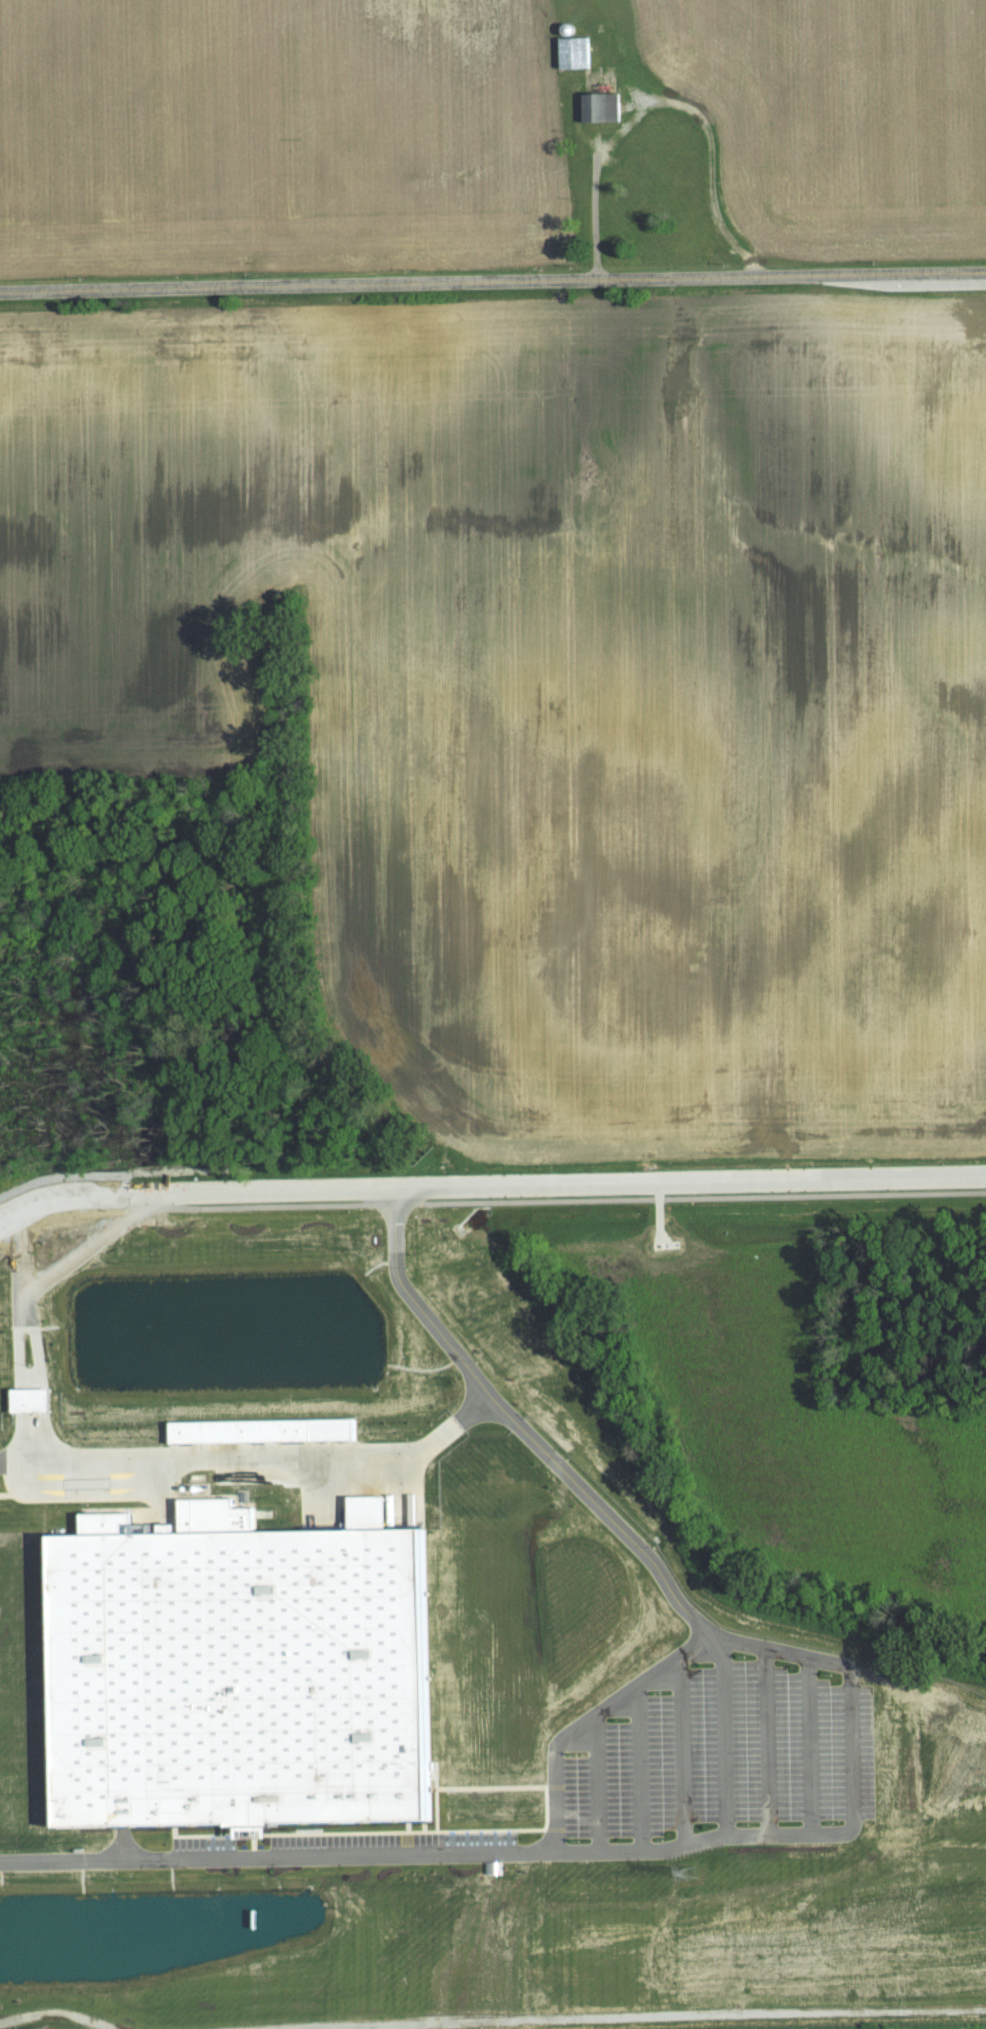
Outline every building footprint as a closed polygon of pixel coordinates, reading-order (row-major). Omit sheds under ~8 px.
[(588,37),(555,38),(556,69),(589,68),(588,37)] [(43,1386),(4,1387),(5,1410),(43,1410),(43,1386)] [(185,1419),(381,1415),(382,1441),(185,1442),(185,1419)] [(48,1533),(56,1824),(430,1823),(429,1787),(418,1529),(256,1527),(256,1488),(177,1489),(177,1529),(48,1533)]
